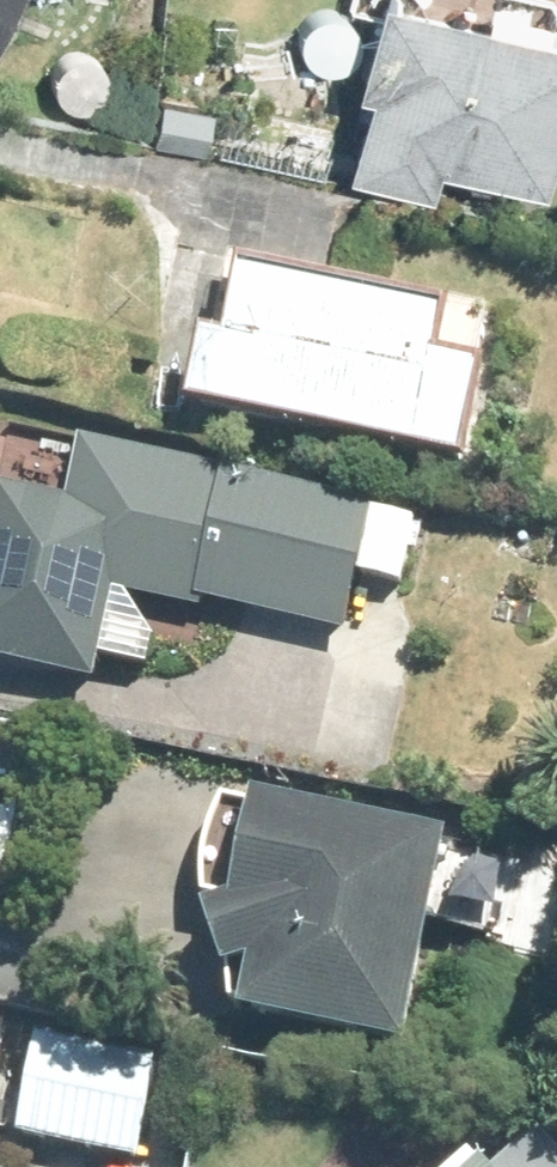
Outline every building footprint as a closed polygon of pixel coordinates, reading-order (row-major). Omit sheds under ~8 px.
[(346,66),(359,70),(342,160),(424,179),(430,147),(540,172),(556,91),(556,8),(540,4),(541,0),(359,0),(346,66)] [(151,98),(149,141),(177,142),(178,99),(151,98)] [(437,342),(447,294),(240,251),(224,329),(202,324),(189,389),(457,445),(477,350),(437,342)] [(79,429),(66,488),(0,473),(0,651),(93,672),(113,581),(200,600),(204,579),(196,577),(224,459),(79,429)] [(353,567),(367,502),(370,490),(224,459),(196,577),(204,579),(342,613),(353,567)] [(367,502),(353,567),(402,577),(415,512),(367,502)] [(201,887),(224,956),(227,955),(228,994),(237,994),(235,1001),(405,1038),(448,824),(252,781),(250,794),(225,788),(204,832),(201,887)] [(17,1128),(137,1151),(156,1049),(36,1025),(17,1128)] [(483,1152),(467,1166),(497,1166),(483,1152)]
